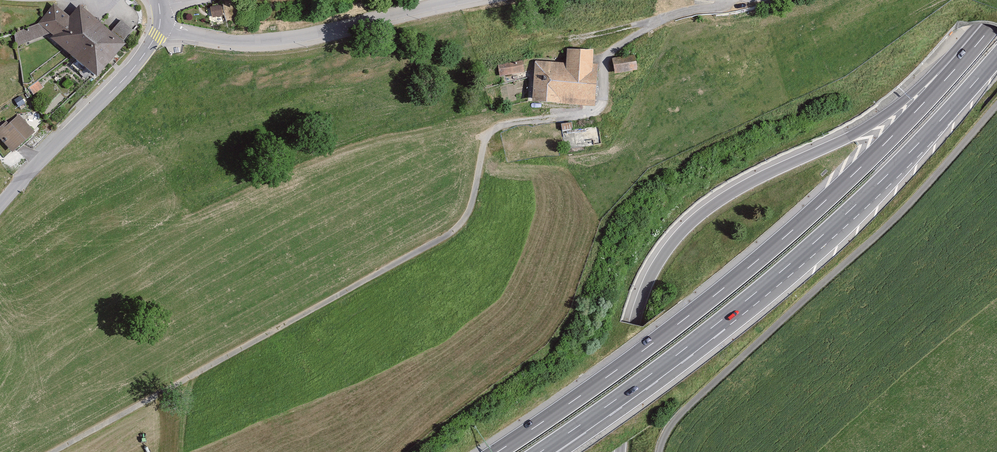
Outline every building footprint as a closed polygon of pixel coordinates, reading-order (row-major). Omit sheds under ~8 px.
[(214,16),(225,13),(222,3),(211,6),(214,16)] [(20,44),(52,32),(56,35),(54,37),(99,73),(124,43),(80,7),(70,18),(55,6),(40,23),(16,33),(20,44)] [(135,28),(124,19),(113,31),(124,41),(135,28)] [(588,66),(589,51),(563,49),(562,64),(531,61),(528,101),(590,106),(593,66),(588,66)] [(615,73),(639,70),(637,54),(613,57),(615,73)] [(521,73),(519,61),(496,65),(499,77),(521,73)] [(15,115),(6,124),(4,122),(0,125),(0,145),(7,153),(31,133),(15,115)]
